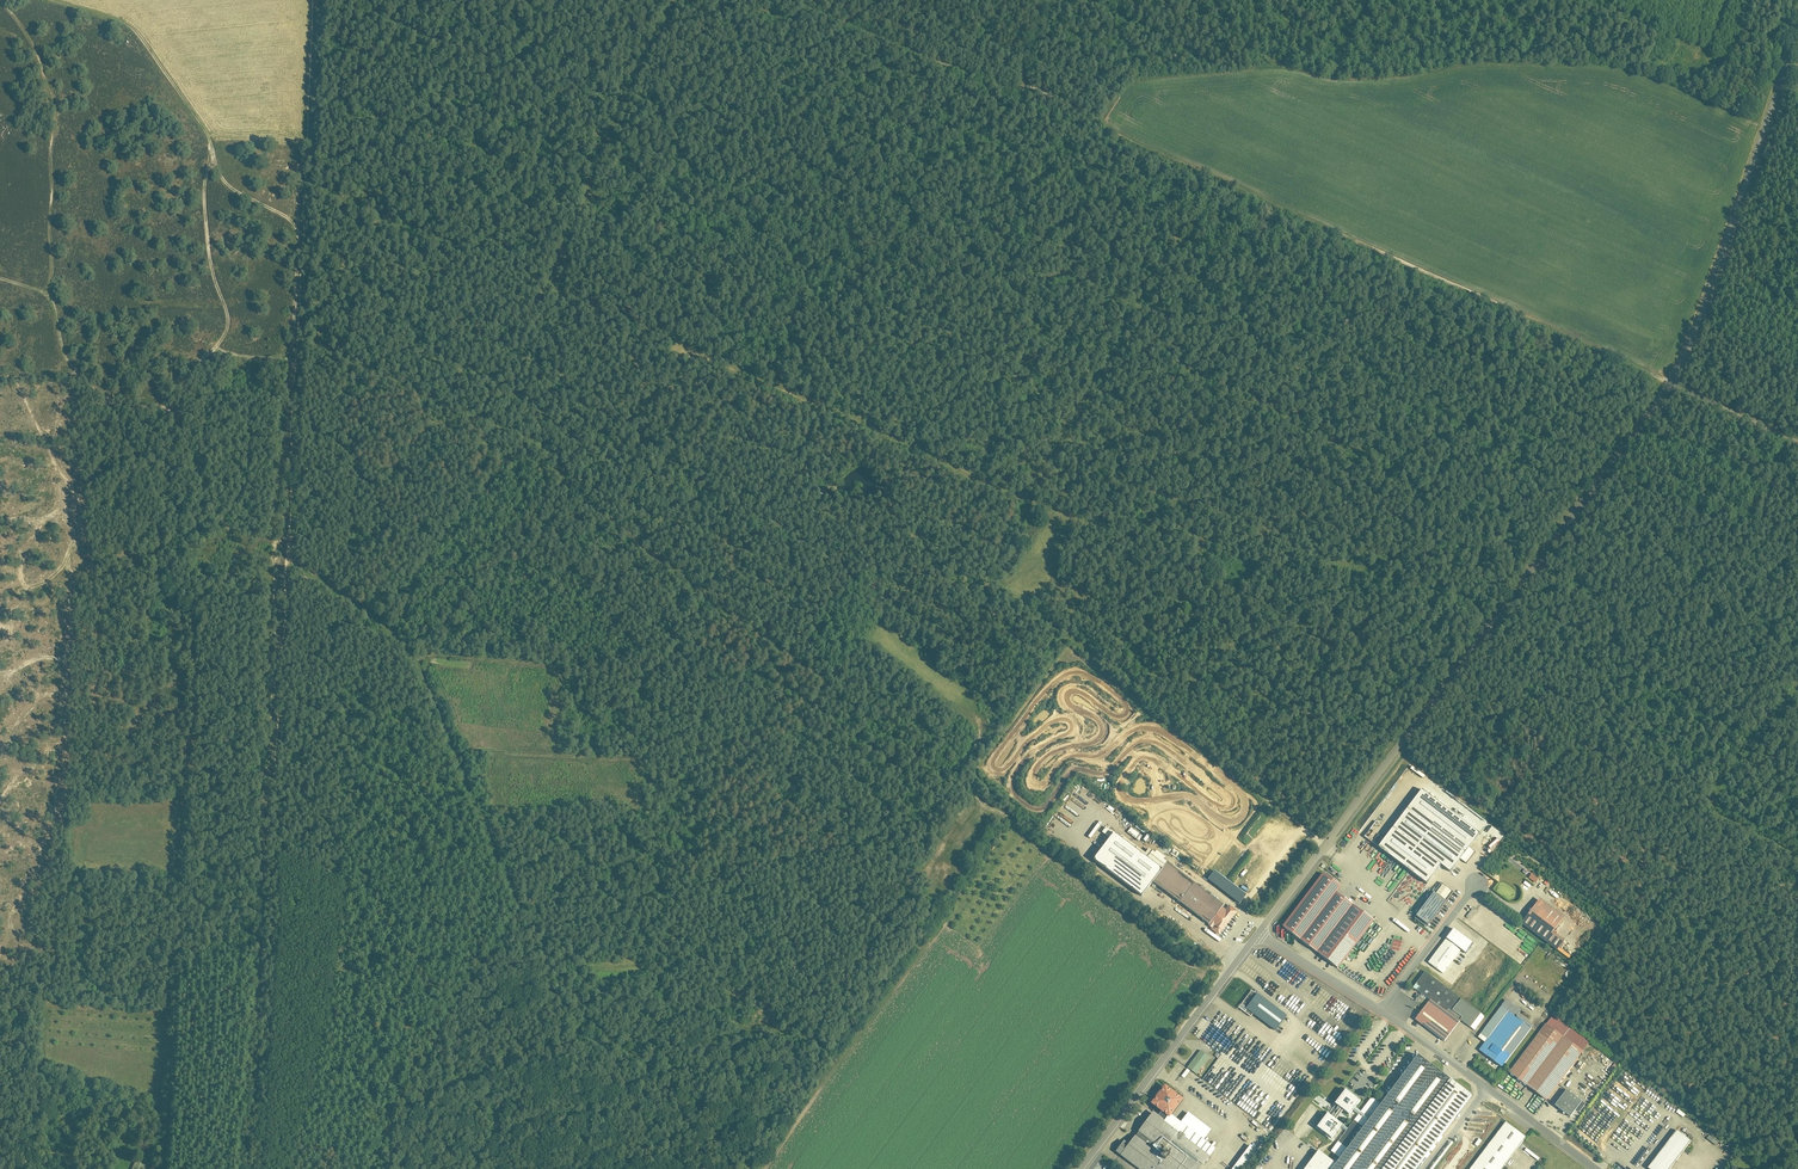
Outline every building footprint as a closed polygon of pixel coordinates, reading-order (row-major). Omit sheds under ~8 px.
[(823,486),(821,493),(832,495),(834,488),(823,486)] [(1423,789),(1379,848),(1428,884),(1442,865),(1452,872),(1462,859),(1467,862),(1475,851),(1470,847),(1481,832),(1423,789)] [(1222,905),(1147,849),(1144,854),(1114,831),(1093,860),(1141,896),(1152,882),(1208,923),(1205,927),(1218,936),(1237,911),(1224,901),(1222,905)] [(1324,872),(1283,927),(1337,967),(1373,918),(1336,891),(1341,885),(1324,872)] [(1533,873),(1528,879),(1536,885),(1540,879),(1533,873)] [(1454,891),(1441,882),(1414,919),(1427,928),(1454,891)] [(1564,919),(1539,900),(1520,926),(1555,952),(1565,940),(1554,932),(1564,919)] [(1454,930),(1428,964),(1444,976),(1462,951),(1465,954),(1473,944),(1454,930)] [(1425,971),(1413,988),(1468,1028),(1480,1011),(1425,971)] [(1257,994),(1246,1009),(1275,1030),(1286,1015),(1257,994)] [(1506,1001),(1481,1034),(1487,1039),(1478,1051),(1502,1069),(1531,1031),(1515,1019),(1521,1012),(1506,1001)] [(1545,1024),(1509,1074),(1547,1102),(1583,1051),(1567,1040),(1576,1028),(1555,1014),(1547,1025),(1545,1024)] [(1208,1057),(1200,1052),(1193,1061),(1188,1068),(1196,1072),(1208,1057)] [(1335,1164),(1318,1151),(1305,1168),(1418,1168),(1472,1096),(1417,1055),(1380,1105),(1340,1158),(1335,1164)] [(1163,1087),(1150,1104),(1169,1118),(1182,1100),(1163,1087)] [(1328,1116),(1317,1129),(1331,1139),(1340,1128),(1346,1133),(1347,1131),(1341,1127),(1342,1125),(1337,1121),(1344,1113),(1350,1117),(1354,1110),(1360,1114),(1361,1112),(1356,1108),(1361,1102),(1346,1091),(1335,1106),(1340,1110),(1334,1119),(1328,1116)] [(1566,1091),(1555,1107),(1570,1118),(1581,1102),(1566,1091)] [(1374,1100),(1371,1100),(1361,1112),(1360,1114),(1347,1131),(1346,1133),(1331,1152),(1340,1158),(1380,1105),(1374,1100)] [(1173,1118),(1168,1125),(1152,1113),(1133,1139),(1134,1140),(1121,1158),(1136,1168),(1196,1168),(1204,1159),(1207,1161),(1216,1149),(1173,1118)] [(1471,1168),(1503,1168),(1527,1138),(1506,1123),(1471,1168)] [(1648,1168),(1649,1168),(1670,1168),(1692,1141),(1677,1130),(1648,1168)] [(1233,1168),(1247,1168),(1260,1152),(1250,1145),(1233,1168)] [(132,1168),(143,1168),(145,1165),(135,1161),(132,1168)]
